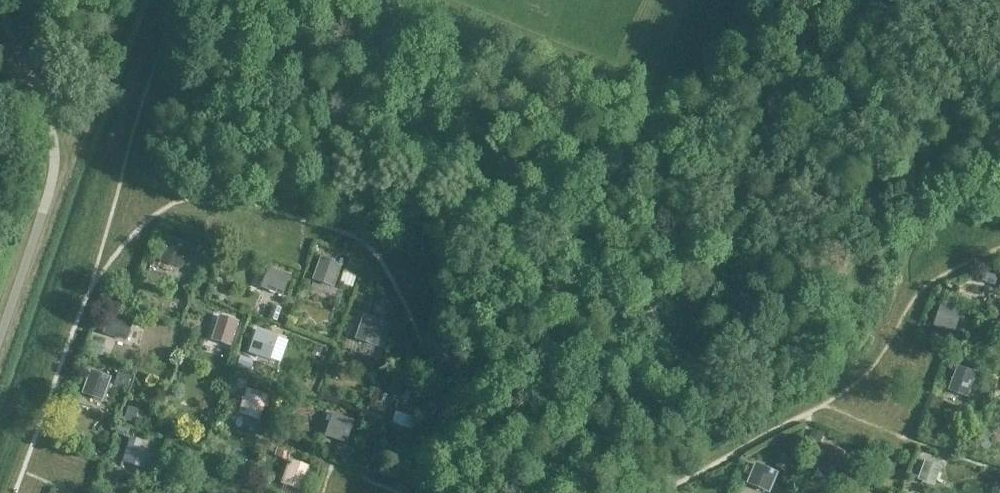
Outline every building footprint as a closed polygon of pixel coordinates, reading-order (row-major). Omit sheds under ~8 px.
[(180,270),(184,259),(194,263),(200,248),(174,239),(165,265),(180,270)] [(312,281),(334,288),(343,265),(321,257),(312,281)] [(352,258),(349,267),(361,271),(364,263),(352,258)] [(261,288),(283,297),(291,276),(269,268),(261,288)] [(985,273),(982,281),(994,285),(997,277),(985,273)] [(383,300),(375,304),(381,316),(389,312),(383,300)] [(941,304),(934,327),(954,334),(962,312),(941,304)] [(274,305),(270,318),(277,320),(281,308),(274,305)] [(128,343),(135,320),(110,312),(103,335),(128,343)] [(241,323),(221,316),(212,340),(233,347),(241,323)] [(355,340),(377,347),(385,324),(363,316),(355,340)] [(270,361),(279,337),(257,329),(248,353),(270,361)] [(90,342),(87,351),(100,355),(103,346),(90,342)] [(948,356),(944,367),(952,370),(956,359),(948,356)] [(240,357),(238,365),(249,369),(252,361),(240,357)] [(948,391),(968,398),(977,374),(957,367),(948,391)] [(82,394),(104,402),(112,378),(90,371),(82,394)] [(384,373),(379,386),(388,390),(393,376),(384,373)] [(118,374),(115,384),(127,388),(130,378),(118,374)] [(259,380),(257,388),(268,392),(271,384),(259,380)] [(395,412),(416,419),(425,396),(403,388),(395,412)] [(270,397),(249,389),(240,414),(261,422),(270,397)] [(128,408),(124,420),(134,423),(138,411),(128,408)] [(325,437),(346,445),(355,421),(333,413),(325,437)] [(121,424),(118,433),(127,437),(130,428),(121,424)] [(813,430),(810,438),(821,442),(824,435),(813,430)] [(153,454),(140,450),(143,441),(130,437),(122,463),(148,471),(153,454)] [(846,454),(827,445),(816,467),(835,477),(846,454)] [(277,446),(274,455),(287,460),(290,451),(277,446)] [(339,446),(336,455),(349,460),(352,451),(339,446)] [(782,455),(777,466),(786,471),(792,459),(782,455)] [(283,485),(301,491),(310,467),(292,461),(283,485)] [(918,481),(935,487),(942,467),(925,461),(918,481)] [(766,492),(771,492),(779,474),(755,464),(746,484),(766,492)]
